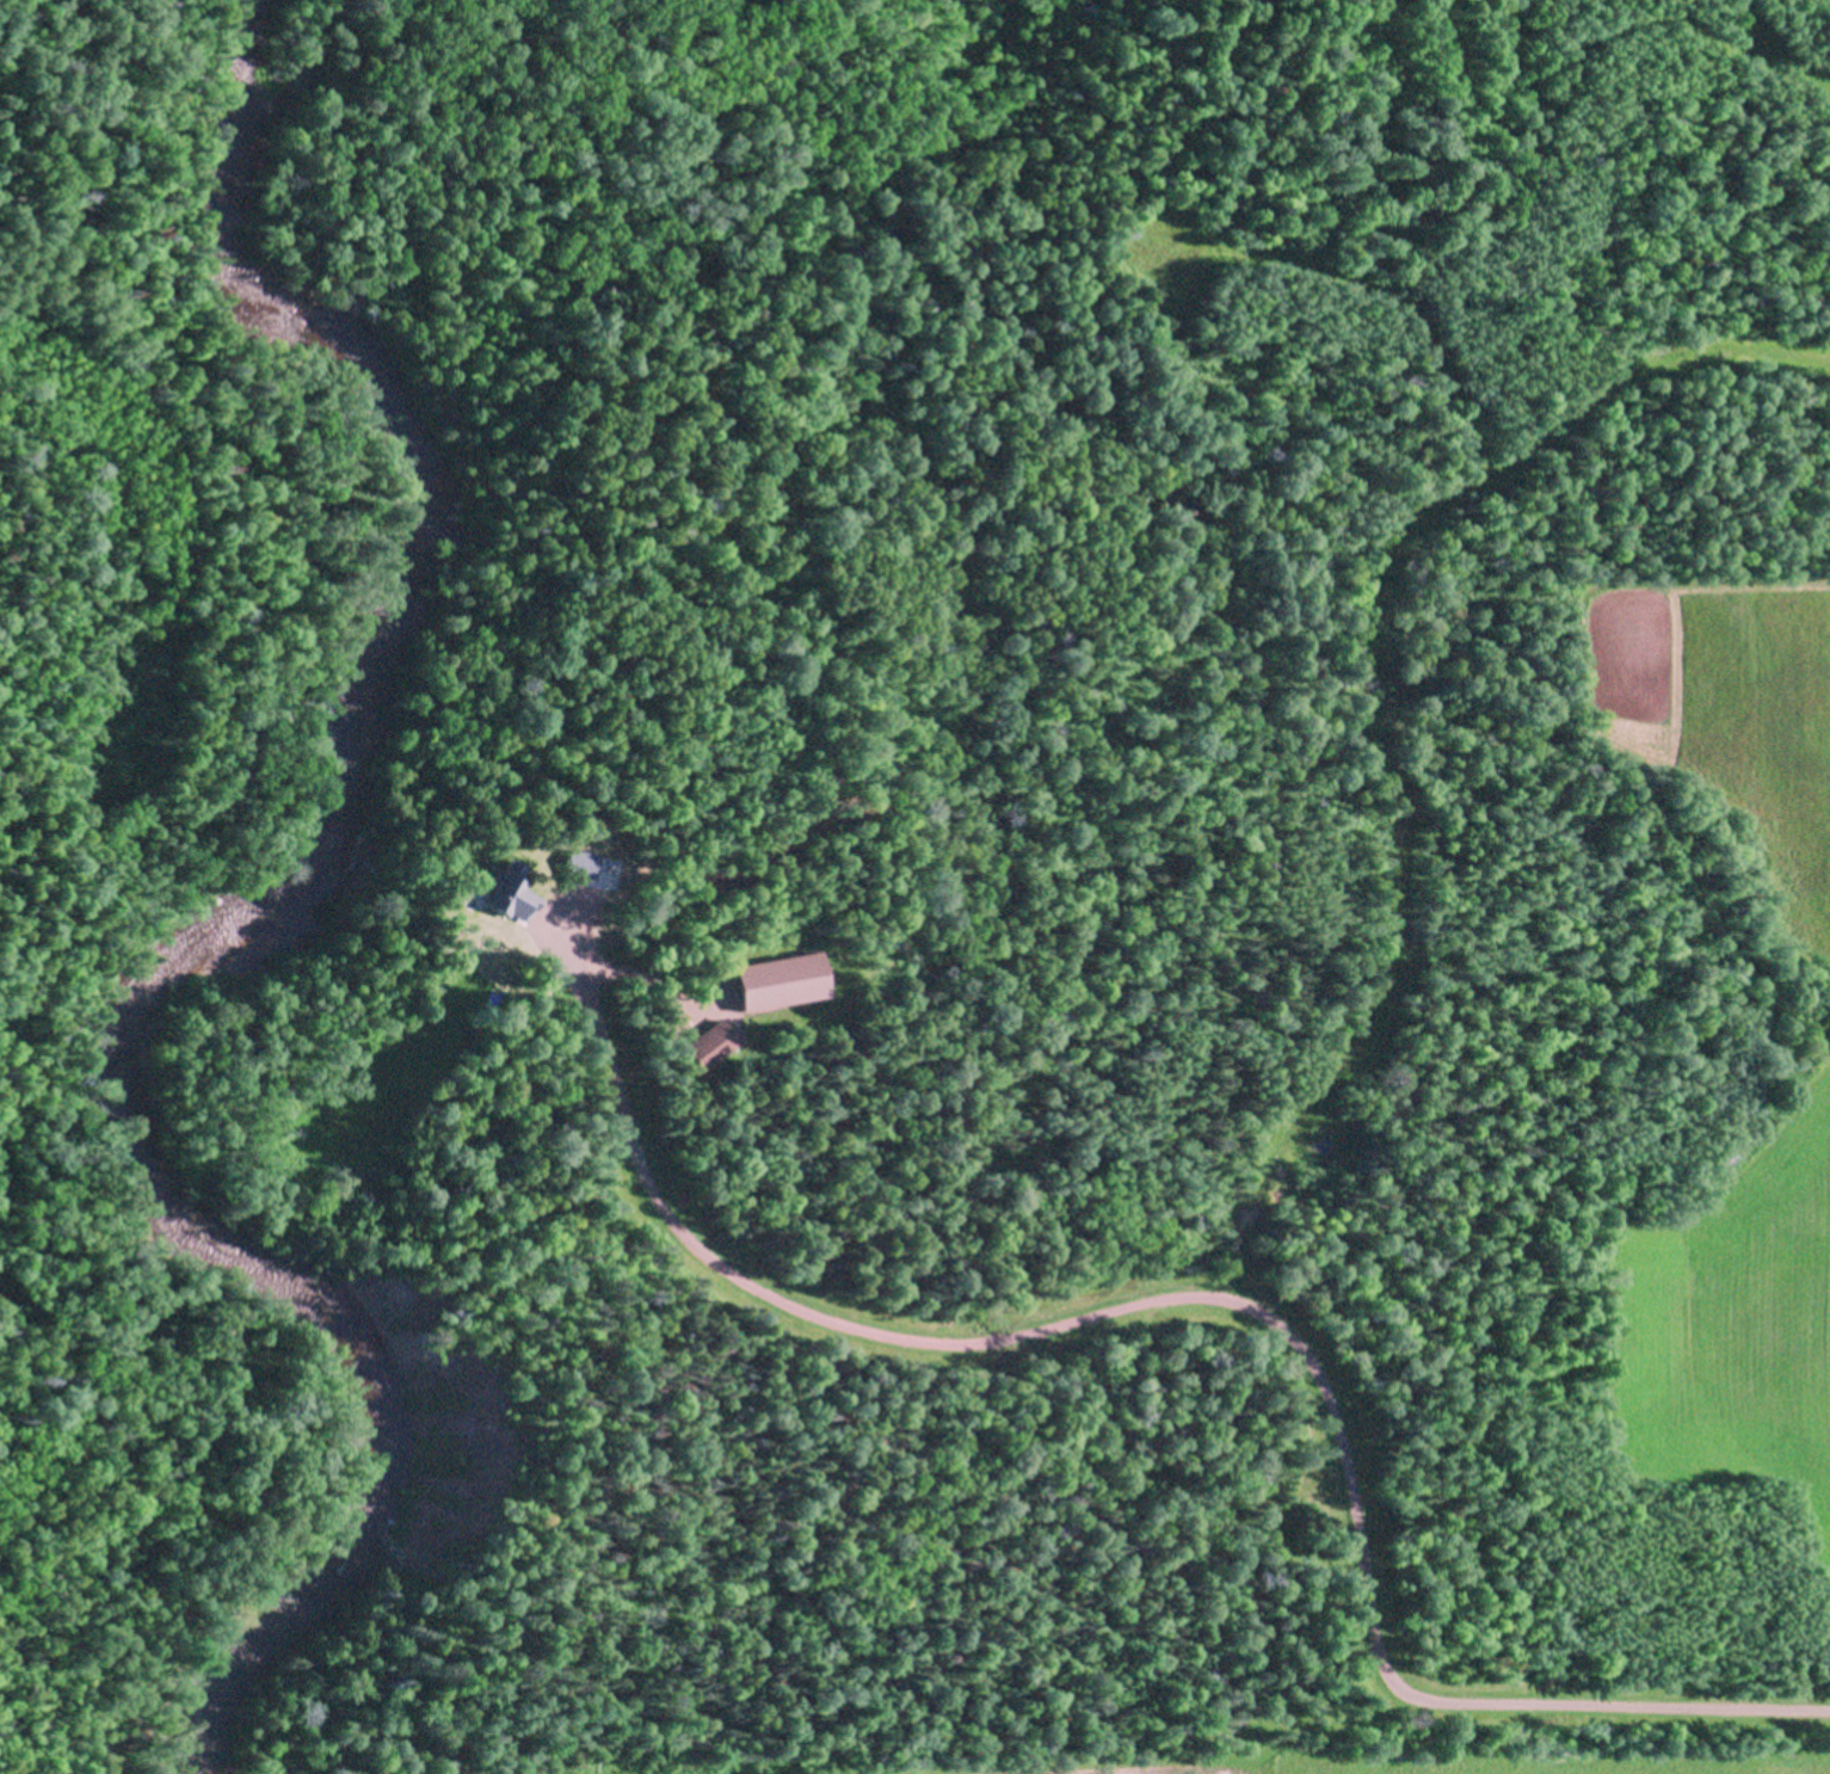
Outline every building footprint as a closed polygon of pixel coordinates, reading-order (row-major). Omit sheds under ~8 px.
[(559,846),(591,852),(587,876),(554,871),(559,846)] [(489,854),(507,863),(501,874),(515,881),(511,887),(517,891),(507,907),(500,903),(494,914),(469,901),(477,886),(473,883),(489,854)] [(725,962),(813,947),(821,993),(733,1009),(725,962)] [(709,1017),(729,1042),(692,1071),(673,1046),(709,1017)]
